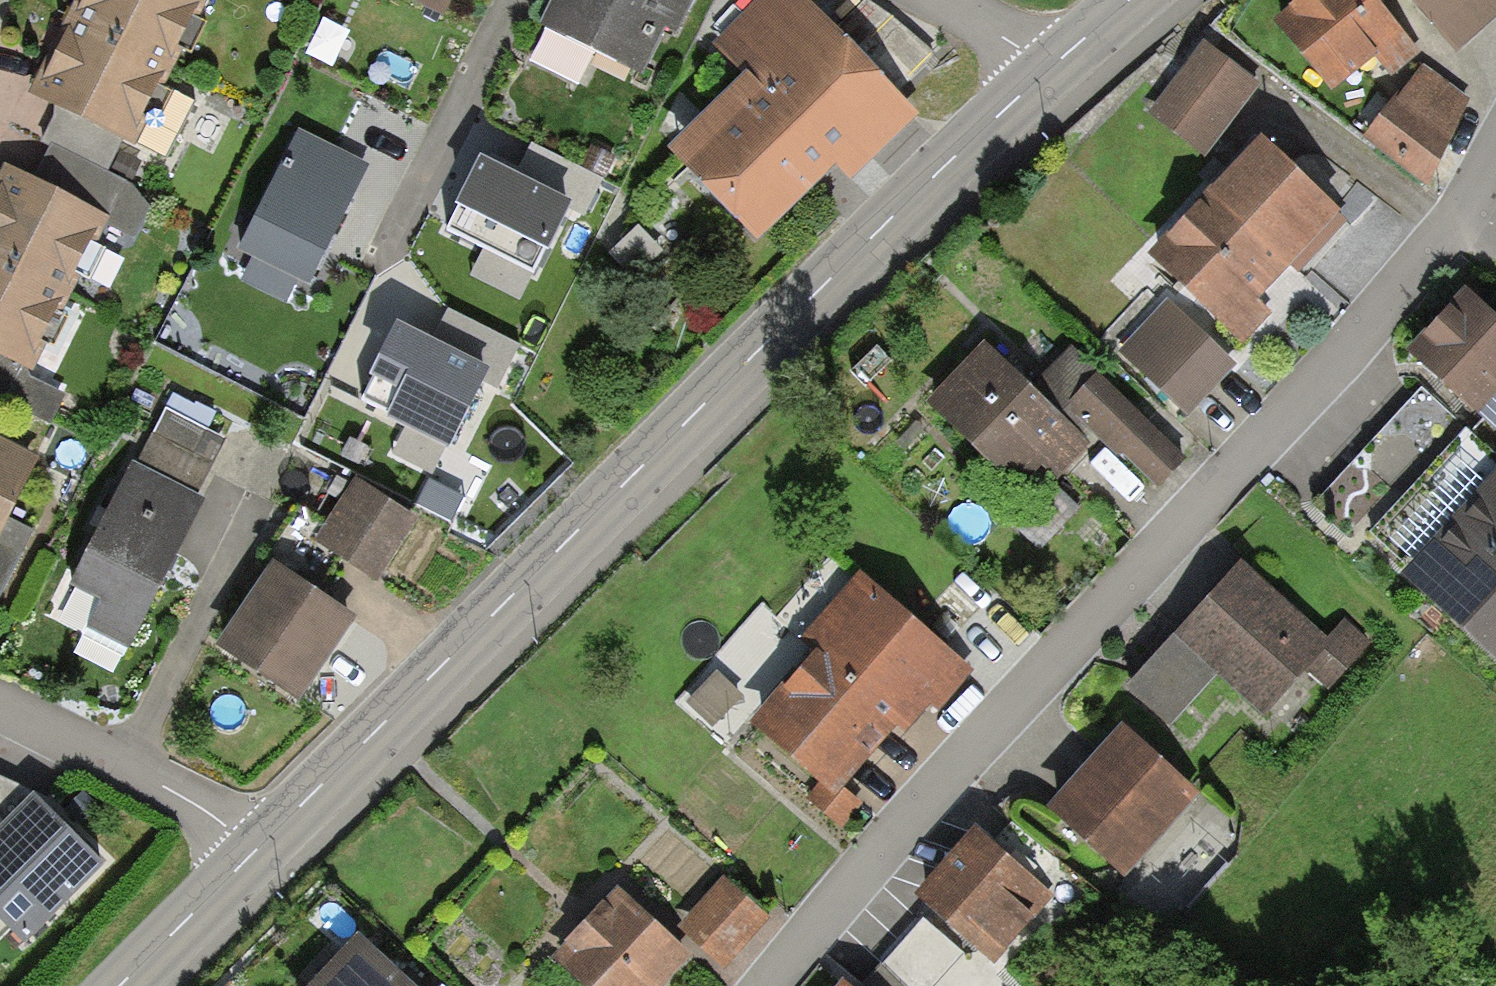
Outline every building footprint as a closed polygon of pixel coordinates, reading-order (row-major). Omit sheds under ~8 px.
[(26,96),(55,110),(41,141),(49,145),(108,174),(122,144),(135,150),(209,0),(73,0),(26,96)] [(443,17),(451,0),(410,0),(443,17)] [(539,24),(638,74),(664,22),(680,30),(695,0),(551,0),(539,24)] [(806,0),(763,0),(719,41),(752,75),(670,151),(753,240),(833,165),(850,183),(919,119),(806,0)] [(1372,0),(1301,0),(1275,21),(1331,88),(1376,51),(1394,73),(1417,54),(1372,0)] [(1453,55),(1495,17),(1495,0),(1404,0),(1453,55)] [(1258,85),(1203,43),(1148,115),(1202,157),(1258,85)] [(1471,100),(1424,66),(1363,138),(1431,189),(1471,100)] [(368,168),(301,134),(240,252),(306,287),(349,203),(368,168)] [(1345,219),(1259,140),(1149,259),(1244,347),(1276,312),(1262,299),(1290,268),(1295,272),(1345,219)] [(49,145),(33,179),(112,217),(108,225),(136,238),(150,209),(127,183),(108,174),(49,145)] [(503,171),(483,160),(448,229),(537,274),(572,206),(503,171)] [(6,166),(0,179),(0,359),(32,375),(108,225),(112,217),(33,179),(6,166)] [(1407,353),(1479,416),(1495,397),(1495,318),(1464,289),(1407,353)] [(1235,364),(1168,301),(1119,352),(1186,416),(1235,364)] [(418,338),(398,329),(359,405),(405,428),(392,453),(435,475),(481,384),(496,392),(517,350),(448,315),(432,345),(418,338)] [(1031,390),(985,344),(926,402),(1013,491),(1040,465),(1056,481),(1091,447),(1076,432),(1083,425),(1065,407),(1099,373),(1074,348),(1031,390)] [(0,359),(0,399),(51,424),(66,395),(30,377),(32,375),(0,359)] [(1156,488),(1185,459),(1099,373),(1065,407),(1083,425),(1116,459),(1121,454),(1156,488)] [(174,394),(137,468),(197,497),(226,439),(207,430),(214,415),(174,394)] [(1466,431),(1425,476),(1416,486),(1373,533),(1411,567),(1402,577),(1495,662),(1495,458),(1466,431)] [(0,433),(0,595),(31,532),(6,520),(39,453),(0,433)] [(114,513),(107,509),(67,587),(98,603),(85,628),(127,649),(203,501),(197,497),(137,468),(114,513)] [(1049,477),(1008,523),(1042,553),(1083,507),(1049,477)] [(416,522),(350,481),(312,541),(379,582),(416,522)] [(358,618),(273,560),(212,648),(298,706),(358,618)] [(1324,637),(1239,562),(1155,656),(1125,691),(1170,731),(1218,677),(1264,718),(1306,671),(1326,688),(1368,642),(1341,618),(1324,637)] [(978,672),(856,570),(800,638),(816,651),(751,730),(819,786),(809,798),(840,823),(859,800),(845,789),(893,731),(906,741),(931,712),(939,718),(978,672)] [(1172,772),(1116,724),(1042,808),(1125,880),(1199,796),(1172,772)] [(29,793),(0,822),(0,924),(19,943),(100,863),(29,793)] [(1053,898),(972,827),(912,898),(976,952),(992,966),(1053,898)] [(770,918),(723,877),(678,928),(725,970),(770,918)] [(615,887),(546,959),(575,985),(664,985),(691,958),(615,887)] [(861,985),(972,985),(984,972),(992,966),(976,952),(963,953),(924,918),(861,985)] [(354,935),(305,985),(409,985),(354,935)]
